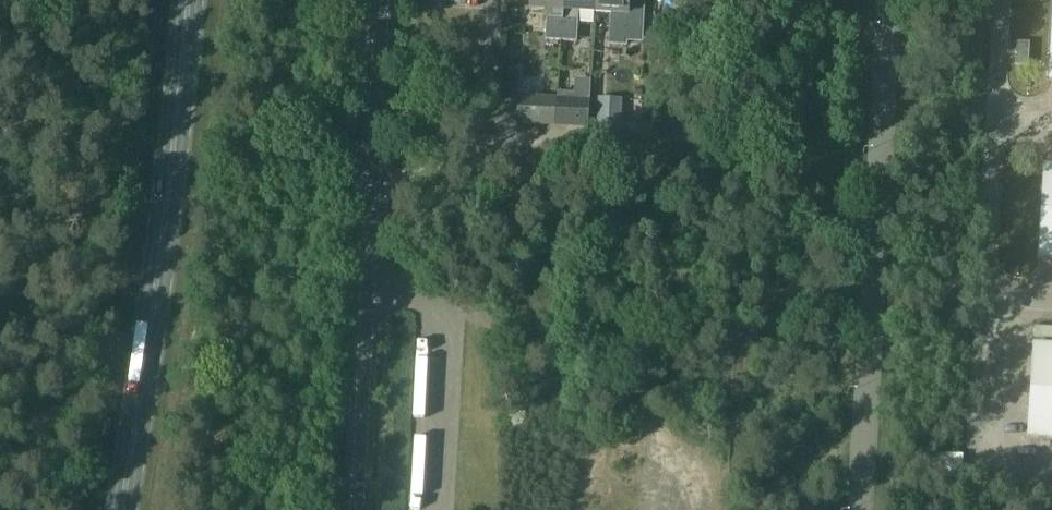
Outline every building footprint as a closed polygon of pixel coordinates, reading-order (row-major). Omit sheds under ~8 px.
[(563,0),(530,0),(530,8),(546,9),(545,38),(561,40),(563,0)] [(595,0),(563,0),(561,40),(577,41),(578,11),(595,11),(595,0)] [(595,11),(611,12),(609,42),(625,44),(628,0),(595,0),(595,11)] [(1017,41),(1016,64),(1028,65),(1030,42),(1017,41)] [(557,97),(555,126),(571,127),(572,117),(588,117),(589,93),(558,91),(558,97),(557,97)] [(555,126),(557,97),(518,94),(516,124),(555,126)] [(617,130),(617,144),(636,145),(637,131),(617,130)] [(1040,256),(1051,257),(1051,165),(1045,164),(1040,256)] [(1029,435),(1051,436),(1051,344),(1034,343),(1029,435)]
